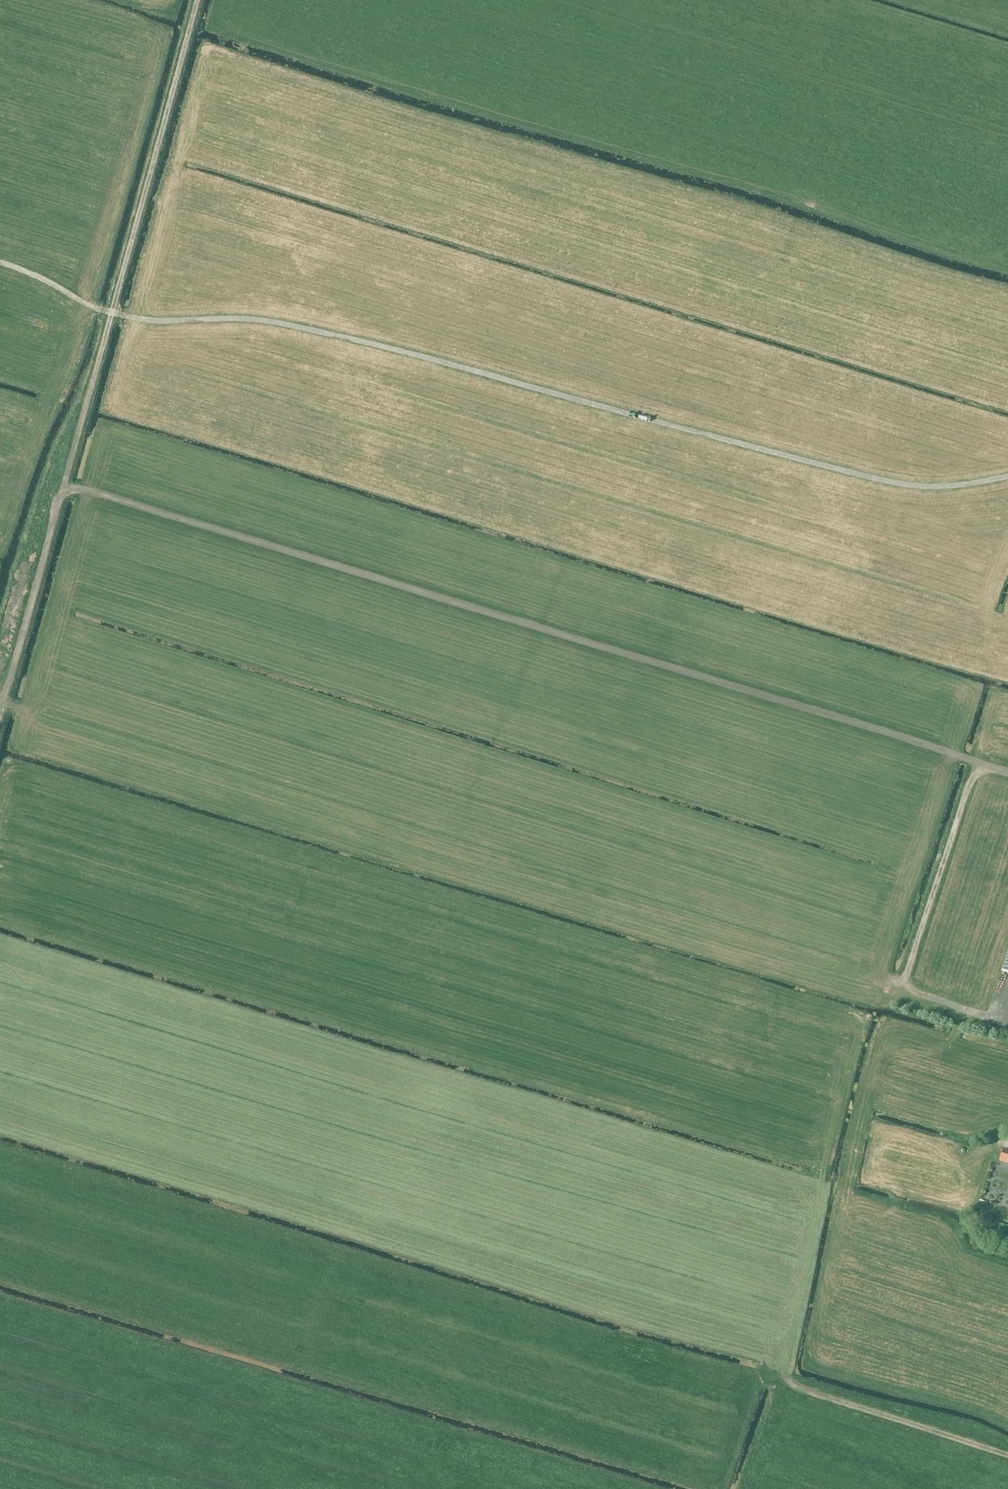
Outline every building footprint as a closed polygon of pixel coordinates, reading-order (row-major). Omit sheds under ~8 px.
[(1000,1160),(1007,1162),(1007,1151),(1003,1149),(1000,1160)]
